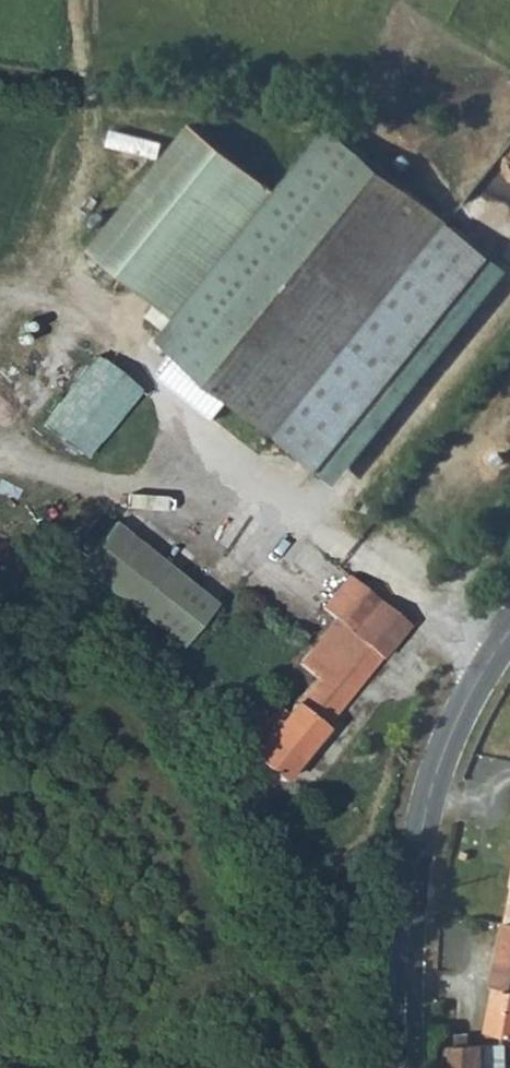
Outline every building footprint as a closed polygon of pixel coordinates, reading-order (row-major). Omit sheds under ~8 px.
[(87,221),(172,288),(271,163),(185,94),(87,221)] [(339,105),(326,94),(271,163),(172,288),(153,311),(165,320),(339,105)] [(491,226),(339,105),(165,320),(318,442),(491,226)] [(92,415),(142,350),(99,315),(48,382),(92,415)] [(140,594),(175,552),(107,496),(71,540),(140,594)] [(347,608),(378,572),(349,548),(316,585),(330,595),(290,640),(305,653),(278,685),(267,675),(230,720),(272,757),(377,633),(347,608)] [(210,580),(175,552),(140,594),(175,624),(210,580)] [(408,598),(378,572),(347,608),(377,633),(408,598)] [(499,957),(509,959),(509,923),(507,923),(499,957)] [(499,957),(492,987),(509,991),(509,959),(499,957)] [(492,987),(482,1028),(509,1035),(509,991),(492,987)] [(439,1065),(480,1067),(509,1067),(509,1052),(439,1050),(439,1065)]
